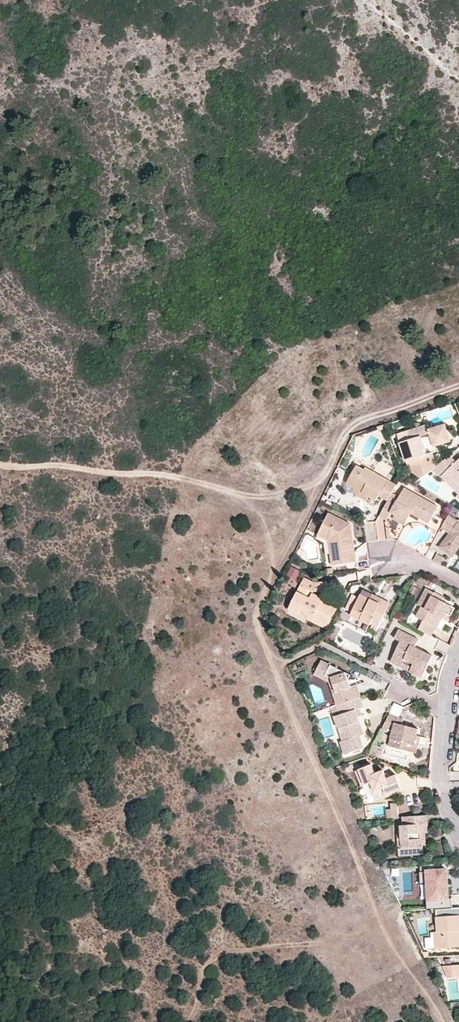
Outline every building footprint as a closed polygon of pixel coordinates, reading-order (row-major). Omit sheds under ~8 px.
[(427,424),(411,430),(412,435),(400,439),(410,469),(421,478),(432,470),(432,469),(437,465),(433,452),(436,451),(435,446),(451,441),(446,424),(429,429),(427,424)] [(412,435),(411,430),(398,434),(400,439),(412,435)] [(437,465),(432,469),(441,478),(442,477),(446,474),(458,488),(458,459),(456,461),(450,455),(437,465)] [(391,497),(397,484),(366,467),(365,469),(357,465),(346,484),(370,496),(377,500),(379,495),(389,501),(389,500),(391,497)] [(442,477),(458,494),(458,493),(458,488),(446,474),(442,477)] [(367,500),(370,496),(346,484),(344,487),(367,500)] [(397,501),(391,497),(389,500),(389,501),(380,515),(388,520),(392,513),(395,514),(401,518),(402,516),(408,519),(411,514),(422,519),(426,511),(433,515),(438,506),(405,488),(397,501)] [(426,511),(422,519),(429,523),(433,515),(426,511)] [(356,561),(355,551),(351,551),(350,543),(354,543),(351,524),(329,512),(318,535),(329,540),(332,564),(356,561)] [(401,518),(395,514),(393,519),(405,525),(408,519),(402,516),(401,518)] [(458,521),(449,514),(442,527),(450,533),(439,547),(453,557),(458,549),(458,520),(458,521)] [(386,539),(382,519),(375,520),(378,540),(386,539)] [(438,544),(447,532),(442,529),(433,540),(438,544)] [(290,566),(287,577),(297,580),(300,569),(290,566)] [(305,577),(301,585),(314,591),(329,590),(328,581),(316,582),(305,577)] [(449,604),(442,601),(433,596),(435,592),(426,588),(418,604),(422,606),(417,616),(424,620),(419,629),(432,636),(442,617),(449,604)] [(391,603),(383,598),(380,604),(370,599),(373,593),(364,589),(351,615),(370,625),(371,623),(379,627),(391,603)] [(327,628),(339,605),(325,598),(324,599),(313,593),(310,598),(298,592),(289,609),(295,612),(302,610),(315,622),(327,628)] [(444,597),(435,592),(433,596),(442,601),(444,597)] [(373,593),(370,599),(380,604),(383,598),(373,593)] [(422,606),(418,604),(412,614),(417,616),(422,606)] [(449,604),(442,617),(447,620),(454,607),(449,604)] [(302,610),(295,612),(315,622),(302,610)] [(391,661),(401,666),(405,659),(414,664),(410,671),(422,676),(433,655),(415,646),(418,639),(399,629),(395,638),(401,641),(391,661)] [(405,659),(401,666),(410,671),(414,664),(405,659)] [(328,677),(326,681),(333,684),(336,683),(338,691),(335,691),(333,692),(338,704),(361,696),(357,684),(351,686),(348,679),(351,674),(322,660),(316,671),(328,677)] [(315,674),(326,681),(328,677),(316,671),(315,674)] [(361,696),(338,704),(336,705),(340,714),(335,716),(343,740),(340,741),(345,754),(364,746),(360,735),(365,734),(359,716),(363,714),(360,708),(365,706),(361,696)] [(390,715),(382,729),(393,734),(386,747),(408,758),(416,742),(419,735),(400,726),(403,720),(390,715)] [(420,743),(416,742),(408,758),(412,760),(420,743)] [(372,764),(358,770),(365,784),(371,782),(375,791),(383,787),(385,791),(387,795),(402,789),(396,775),(387,778),(384,770),(375,773),(372,764)] [(365,784),(358,770),(355,771),(361,786),(365,784)] [(371,782),(365,784),(365,787),(370,789),(372,796),(385,791),(383,787),(375,791),(371,782)] [(428,815),(402,817),(403,825),(401,825),(401,835),(401,839),(402,847),(406,847),(406,855),(424,854),(423,845),(423,832),(427,832),(430,832),(428,815)] [(446,870),(419,872),(420,883),(429,883),(430,899),(427,899),(428,909),(440,908),(452,908),(451,898),(448,898),(447,888),(442,888),(441,882),(447,882),(446,870)] [(440,916),(458,915),(458,907),(452,908),(440,908),(440,916)] [(435,941),(436,948),(458,946),(458,931),(458,915),(440,916),(437,916),(438,931),(435,931),(435,941)] [(443,965),(449,977),(458,976),(458,964),(443,965)]
